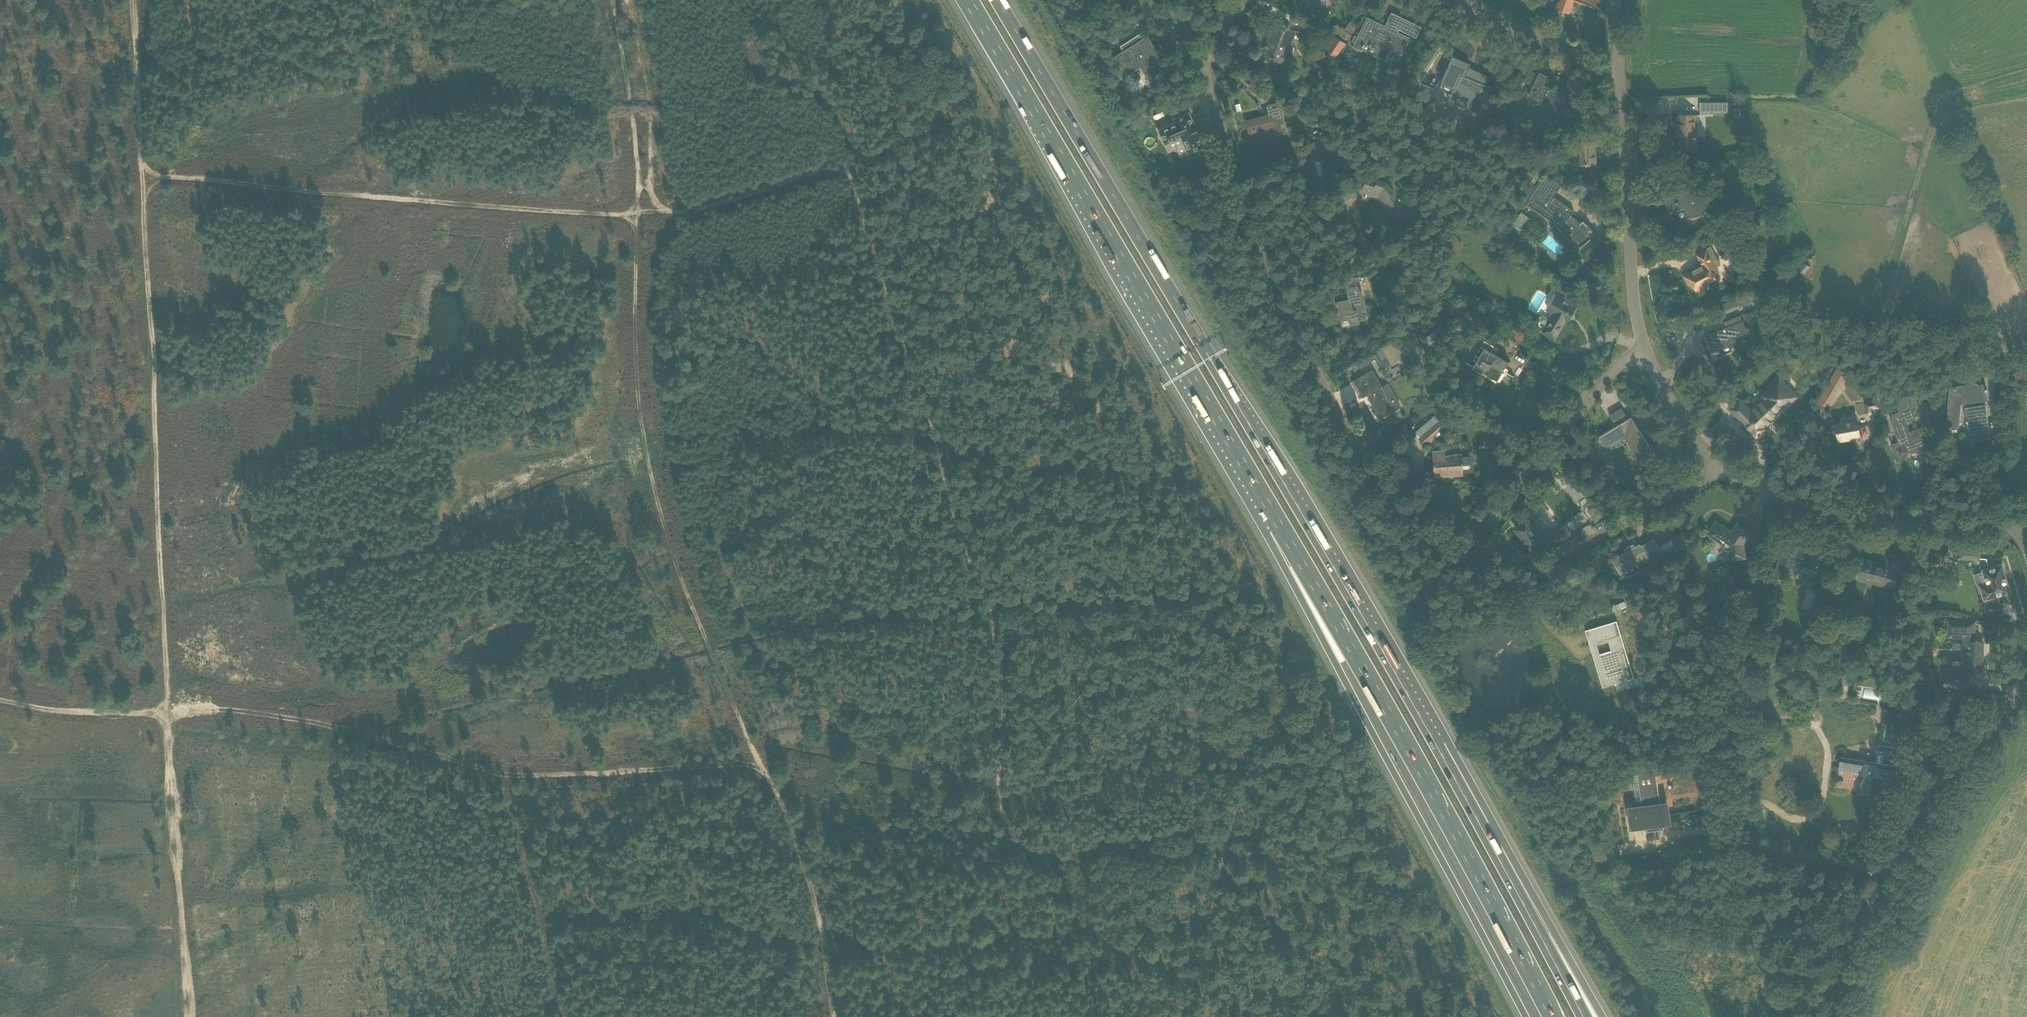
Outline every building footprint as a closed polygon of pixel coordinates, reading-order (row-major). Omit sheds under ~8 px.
[(1557,8),(1569,12),(1573,0),(1560,0),(1557,8)] [(1408,38),(1396,32),(1398,28),(1403,30),(1406,24),(1404,23),(1406,20),(1408,21),(1408,20),(1391,12),(1392,13),(1385,28),(1366,19),(1367,17),(1366,17),(1357,37),(1354,35),(1351,41),(1354,43),(1352,47),(1361,51),(1360,50),(1362,46),(1362,47),(1364,44),(1363,44),(1364,42),(1369,44),(1368,46),(1369,46),(1371,42),(1377,45),(1373,54),(1372,53),(1372,54),(1385,60),(1384,59),(1385,57),(1386,58),(1388,53),(1387,53),(1389,48),(1401,53),(1400,54),(1401,54),(1408,38)] [(1288,52),(1290,47),(1295,32),(1272,24),(1272,25),(1270,30),(1271,30),(1262,54),(1284,62),(1283,64),(1285,64),(1289,65),(1292,63),(1294,59),(1293,55),(1290,53),(1288,52)] [(1167,69),(1146,37),(1147,40),(1145,42),(1139,33),(1120,46),(1123,51),(1114,56),(1120,66),(1115,69),(1121,79),(1140,67),(1147,79),(1146,79),(1151,86),(1161,80),(1157,75),(1167,69)] [(1451,57),(1441,80),(1454,85),(1453,89),(1470,97),(1469,99),(1466,106),(1476,110),(1475,110),(1477,111),(1476,112),(1477,113),(1482,102),(1485,103),(1486,104),(1490,95),(1489,95),(1487,94),(1490,87),(1484,84),(1486,79),(1487,77),(1472,70),(1472,72),(1467,70),(1469,65),(1462,61),(1451,57)] [(1545,107),(1560,114),(1568,97),(1544,86),(1548,76),(1540,72),(1528,95),(1537,99),(1537,98),(1547,103),(1545,107)] [(1258,86),(1254,93),(1266,101),(1271,95),(1258,86)] [(1269,116),(1246,122),(1249,132),(1261,128),(1262,134),(1265,134),(1270,153),(1280,150),(1276,132),(1281,130),(1279,124),(1284,122),(1278,102),(1266,105),(1269,116)] [(1728,102),(1699,102),(1700,112),(1728,112),(1728,102)] [(1319,106),(1314,108),(1317,115),(1322,113),(1319,106)] [(1204,147),(1198,134),(1199,133),(1195,125),(1194,125),(1189,112),(1173,119),(1175,123),(1158,130),(1164,144),(1181,137),(1188,153),(1204,147)] [(1677,147),(1696,147),(1696,115),(1677,115),(1677,147)] [(1302,164),(1309,189),(1327,184),(1319,155),(1339,149),(1335,136),(1307,144),(1309,151),(1285,158),(1288,168),(1302,164)] [(1579,142),(1574,143),(1574,149),(1580,149),(1580,163),(1585,163),(1595,162),(1595,154),(1593,153),(1592,142),(1582,142),(1579,142)] [(1374,145),(1368,154),(1377,159),(1383,150),(1374,145)] [(1571,216),(1574,211),(1553,197),(1552,198),(1543,191),(1552,178),(1545,174),(1526,202),(1532,205),(1531,207),(1555,223),(1552,226),(1559,234),(1559,236),(1560,238),(1561,240),(1562,241),(1563,242),(1565,242),(1567,243),(1574,252),(1596,234),(1587,224),(1583,227),(1580,224),(1581,223),(1571,216)] [(1414,208),(1393,182),(1389,186),(1386,182),(1367,175),(1362,190),(1377,196),(1393,214),(1391,215),(1391,216),(1392,215),(1398,222),(1414,208)] [(1584,180),(1584,189),(1597,188),(1596,180),(1584,180)] [(1343,184),(1332,192),(1340,204),(1351,197),(1343,184)] [(1685,208),(1687,218),(1705,213),(1699,184),(1681,188),(1682,193),(1664,197),(1668,212),(1685,208)] [(1514,223),(1525,230),(1532,219),(1521,212),(1514,223)] [(1455,250),(1463,245),(1455,233),(1447,239),(1455,250)] [(1706,240),(1700,242),(1703,248),(1709,246),(1706,240)] [(1720,270),(1718,266),(1721,264),(1712,246),(1696,253),(1702,265),(1683,275),(1688,284),(1692,282),(1697,291),(1708,285),(1708,287),(1710,286),(1709,284),(1717,280),(1713,273),(1720,270)] [(1372,259),(1354,270),(1358,276),(1376,265),(1372,259)] [(1805,262),(1798,270),(1803,275),(1810,267),(1805,262)] [(1367,318),(1358,277),(1351,278),(1352,281),(1345,282),(1349,299),(1337,302),(1342,326),(1359,323),(1358,320),(1367,318)] [(1554,312),(1543,331),(1546,333),(1555,338),(1566,320),(1568,321),(1577,305),(1569,300),(1557,293),(1552,301),(1548,309),(1551,311),(1554,312)] [(1750,294),(1737,299),(1739,305),(1746,302),(1747,304),(1753,302),(1750,294)] [(1719,330),(1705,336),(1706,336),(1713,354),(1730,347),(1739,343),(1744,342),(1740,332),(1746,330),(1740,315),(1726,321),(1722,323),(1724,328),(1719,330)] [(1795,332),(1788,338),(1793,343),(1800,337),(1795,332)] [(1407,333),(1381,348),(1390,364),(1416,349),(1407,333)] [(1477,361),(1474,367),(1498,381),(1508,361),(1491,352),(1495,346),(1485,340),(1481,346),(1485,348),(1480,357),(1476,355),(1474,359),(1477,361)] [(1377,353),(1372,355),(1376,362),(1381,360),(1377,353)] [(1370,355),(1356,365),(1358,369),(1360,368),(1361,369),(1369,363),(1368,362),(1373,359),(1370,355)] [(1826,407),(1847,372),(1837,367),(1817,401),(1826,407)] [(1362,376),(1353,381),(1362,396),(1366,394),(1380,417),(1389,412),(1393,409),(1401,405),(1388,383),(1381,387),(1371,371),(1362,376)] [(1761,435),(1767,428),(1762,423),(1770,416),(1771,417),(1783,406),(1785,408),(1797,396),(1779,378),(1760,396),(1763,398),(1750,411),(1740,399),(1730,408),(1739,418),(1741,416),(1747,423),(1749,422),(1754,427),(1752,429),(1758,435),(1759,437),(1761,435)] [(1980,400),(1987,400),(1985,384),(1977,385),(1977,384),(1950,388),(1947,426),(1958,427),(1960,403),(1964,402),(1966,419),(1966,420),(1966,422),(1967,422),(1968,434),(1989,432),(1985,404),(1981,404),(1980,400)] [(1893,420),(1891,420),(1893,425),(1899,442),(1891,444),(1894,451),(1897,461),(1905,458),(1907,457),(1906,453),(1925,446),(1921,436),(1920,434),(1924,433),(1922,427),(1909,432),(1906,422),(1915,419),(1912,408),(1908,397),(1896,402),(1900,411),(1891,414),(1893,420)] [(1865,402),(1867,415),(1875,413),(1874,408),(1880,407),(1878,400),(1865,402)] [(1600,438),(1592,443),(1600,457),(1610,451),(1607,446),(1626,435),(1639,457),(1637,458),(1642,467),(1651,461),(1647,455),(1653,451),(1629,413),(1632,419),(1629,420),(1622,407),(1609,415),(1616,426),(1599,436),(1600,438)] [(1840,419),(1841,424),(1837,425),(1839,439),(1849,438),(1848,436),(1859,434),(1856,413),(1843,415),(1840,419)] [(1432,442),(1446,429),(1434,415),(1414,432),(1420,438),(1425,444),(1429,440),(1432,442)] [(1471,462),(1471,456),(1461,457),(1461,455),(1460,455),(1459,455),(1458,454),(1455,454),(1454,455),(1453,455),(1445,456),(1444,451),(1432,452),(1433,461),(1434,478),(1463,476),(1463,472),(1472,472),(1472,469),(1473,469),(1472,462),(1471,462)] [(1596,521),(1604,514),(1596,505),(1589,512),(1596,521)] [(1518,525),(1515,528),(1532,548),(1542,539),(1546,543),(1553,536),(1558,541),(1562,539),(1558,532),(1557,530),(1555,531),(1554,530),(1550,533),(1544,526),(1547,523),(1543,518),(1542,517),(1533,525),(1527,517),(1524,520),(1523,519),(1517,524),(1518,525)] [(1730,550),(1732,558),(1745,555),(1742,543),(1749,531),(1737,524),(1732,532),(1716,522),(1709,533),(1719,539),(1719,538),(1725,542),(1724,543),(1724,545),(1724,547),(1726,549),(1727,550),(1730,550)] [(1631,549),(1613,559),(1616,566),(1620,572),(1627,569),(1638,562),(1642,569),(1649,565),(1650,567),(1659,562),(1658,559),(1664,556),(1670,552),(1675,559),(1686,553),(1687,542),(1682,533),(1672,539),(1676,547),(1663,554),(1658,547),(1654,538),(1641,546),(1640,544),(1635,547),(1633,544),(1629,546),(1631,549)] [(1805,569),(1804,572),(1813,575),(1820,556),(1793,546),(1791,552),(1782,549),(1775,570),(1784,573),(1788,563),(1805,569)] [(1960,557),(1979,559),(1980,552),(1961,550),(1960,557)] [(1857,576),(1893,587),(1901,557),(1890,554),(1886,566),(1862,559),(1857,576)] [(1911,562),(1907,576),(1915,578),(1918,564),(1911,562)] [(1986,583),(1979,585),(1981,592),(1984,600),(1985,600),(1985,601),(1984,611),(2003,614),(2005,604),(1998,603),(2000,595),(2010,592),(2001,563),(1982,569),(1982,572),(1986,583)] [(1596,641),(1621,634),(1617,620),(1592,628),(1596,641)] [(1966,637),(1966,641),(1974,641),(1974,621),(1949,620),(1948,636),(1966,637)] [(1752,638),(1762,636),(1760,623),(1750,625),(1752,638)] [(1800,654),(1812,650),(1810,644),(1807,645),(1805,637),(1799,639),(1801,647),(1798,648),(1800,654)] [(1965,641),(1964,671),(1982,672),(1983,641),(1974,641),(1966,641),(1965,641)] [(1634,677),(1625,646),(1600,653),(1609,685),(1634,677)] [(1966,692),(1969,677),(1947,672),(1944,687),(1966,692)] [(1812,685),(1811,697),(1830,697),(1830,686),(1812,685)] [(1864,690),(1864,697),(1881,698),(1881,690),(1864,690)] [(1875,746),(1874,750),(1875,751),(1877,752),(1884,754),(1898,756),(1899,755),(1900,755),(1902,750),(1900,749),(1900,748),(1890,746),(1878,744),(1878,745),(1877,744),(1875,746)] [(1871,793),(1874,776),(1894,779),(1897,766),(1882,764),(1884,754),(1877,752),(1875,762),(1841,757),(1839,769),(1862,774),(1859,791),(1871,793)] [(1655,766),(1636,769),(1643,805),(1630,807),(1633,829),(1646,827),(1646,831),(1664,828),(1663,824),(1661,801),(1655,766)]
